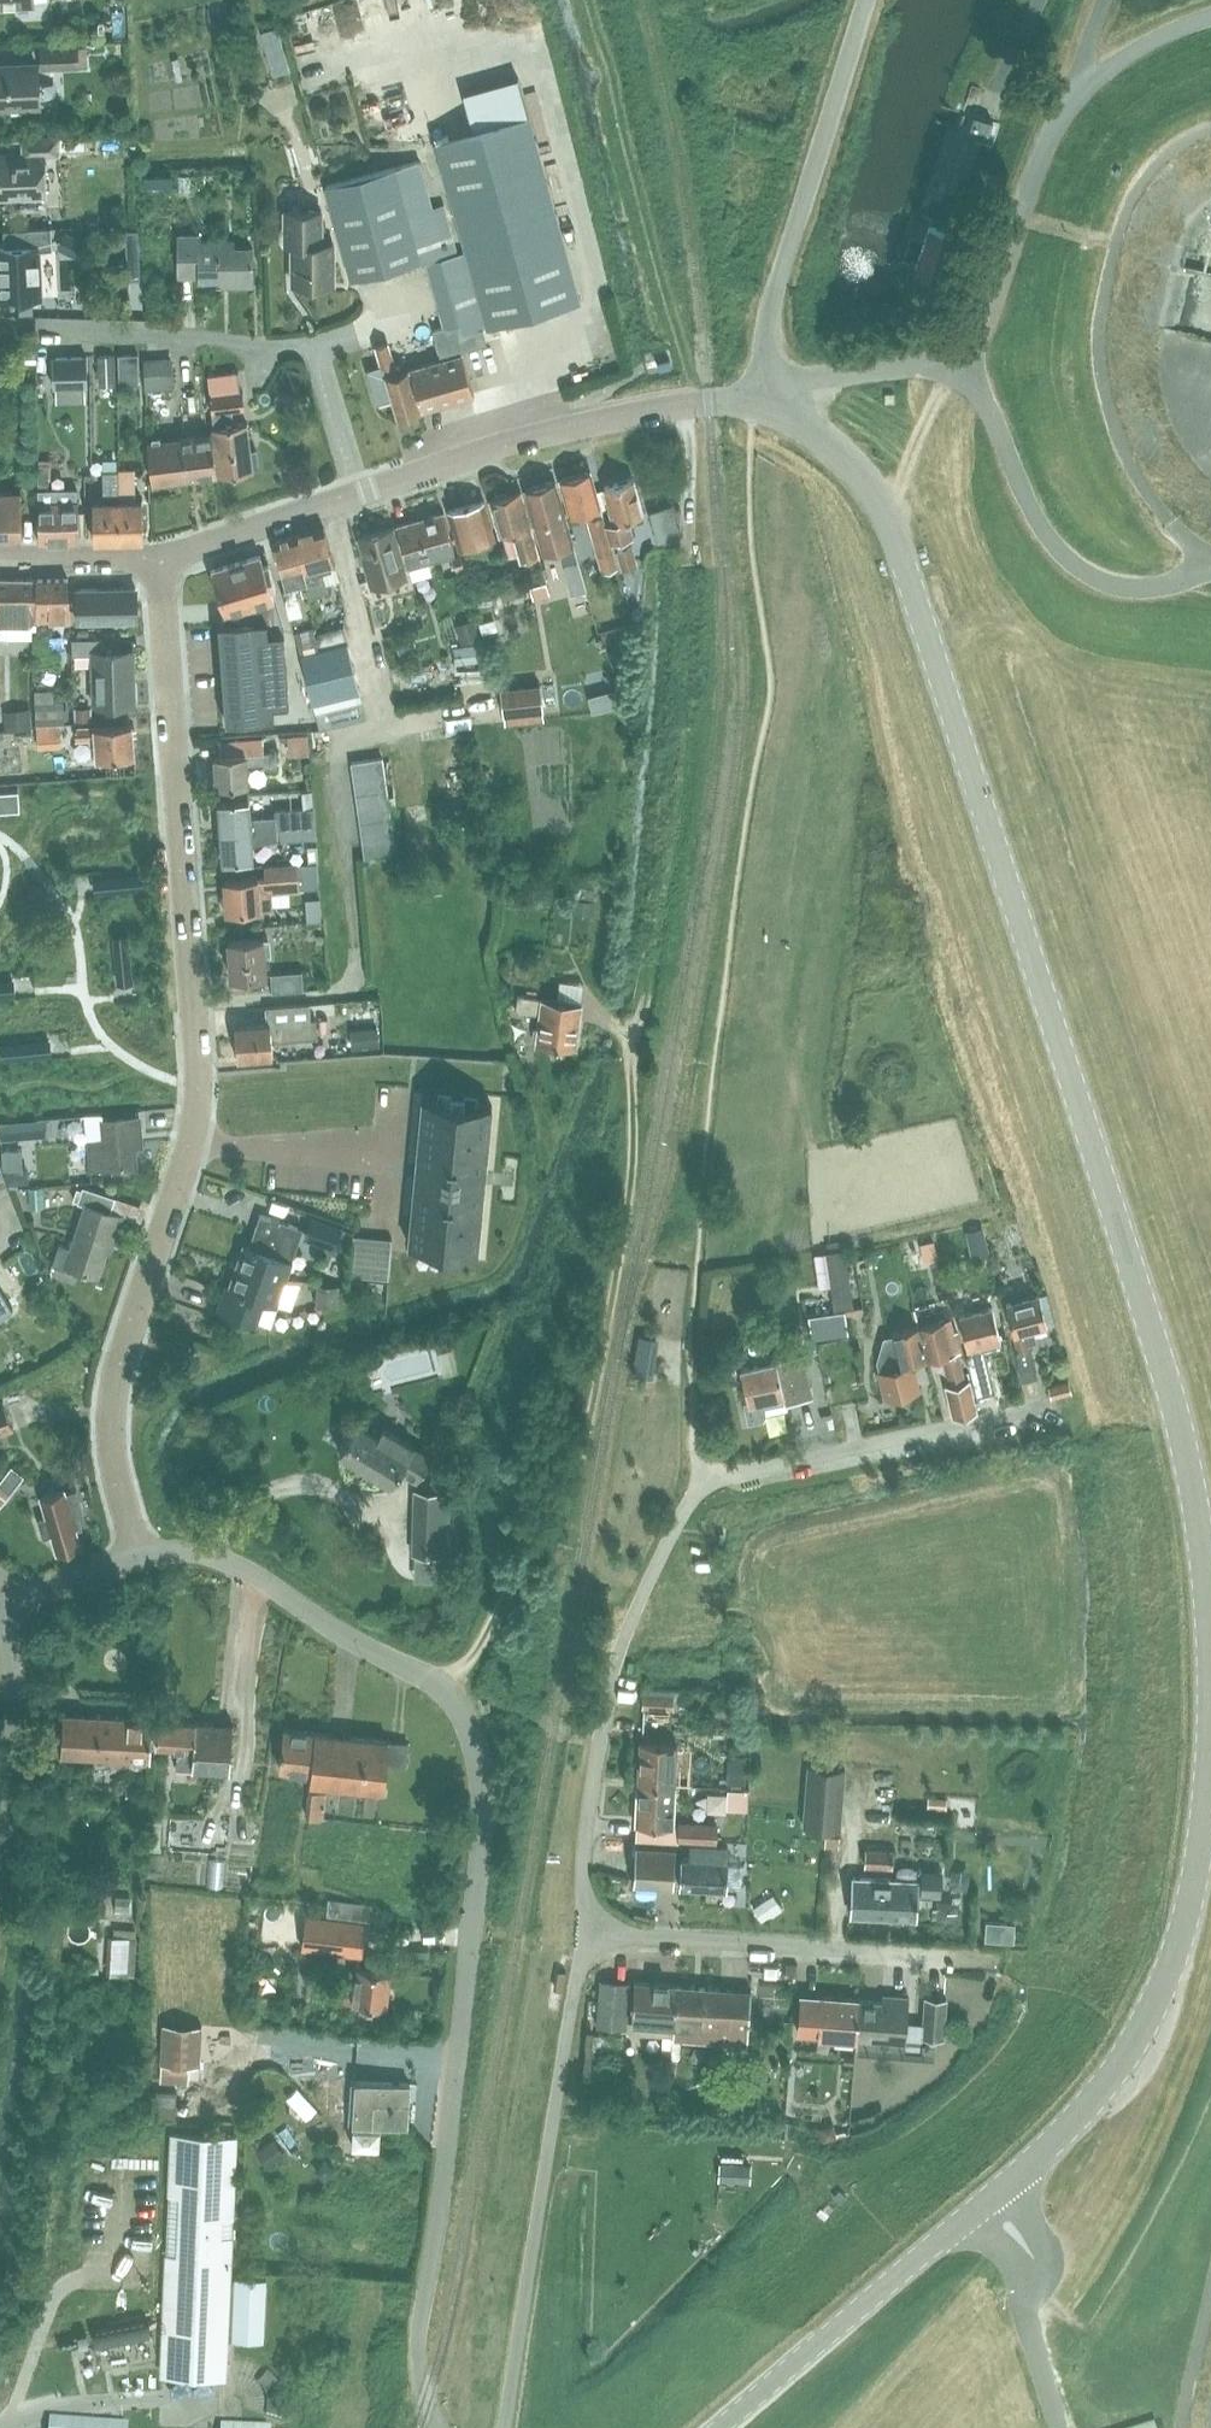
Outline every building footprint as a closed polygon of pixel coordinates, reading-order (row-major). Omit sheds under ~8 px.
[(301,8),(279,14),(285,37),(357,17),(352,0),(298,0),(301,8)] [(274,71),(289,68),(279,27),(264,30),(274,71)] [(165,44),(169,69),(179,67),(176,42),(165,44)] [(78,45),(42,46),(43,65),(79,64),(78,45)] [(0,65),(0,104),(39,102),(38,64),(0,65)] [(420,159),(326,184),(351,278),(422,259),(426,261),(444,326),(432,329),(441,358),(397,371),(387,340),(376,344),(382,365),(367,369),(377,401),(392,397),(397,416),(475,393),(461,352),(465,347),(486,341),(482,326),(580,299),(521,76),(465,91),(475,128),(437,138),(456,208),(467,248),(457,251),(451,225),(438,229),(420,159)] [(974,114),(968,131),(987,137),(993,120),(974,114)] [(0,154),(0,195),(46,193),(45,153),(60,153),(59,135),(23,137),(24,153),(0,154)] [(85,137),(63,138),(64,151),(85,150),(85,137)] [(286,230),(293,230),(293,282),(334,282),(334,241),(322,241),(321,209),(286,209),(286,230)] [(959,251),(965,234),(930,222),(915,264),(943,274),(946,266),(951,248),(959,251)] [(0,246),(0,288),(1,299),(41,297),(38,249),(53,248),(52,226),(4,229),(5,245),(0,246)] [(139,276),(136,227),(123,228),(126,277),(139,276)] [(65,232),(59,245),(78,254),(84,241),(65,232)] [(179,274),(200,274),(200,278),(233,278),(233,283),(254,283),(254,247),(235,247),(235,239),(201,239),(201,233),(178,233),(179,274)] [(77,302),(77,313),(99,314),(100,303),(77,302)] [(120,383),(139,382),(138,353),(119,354),(120,383)] [(87,354),(54,355),(54,384),(88,384),(87,354)] [(114,355),(99,355),(99,385),(114,385),(114,355)] [(146,387),(169,386),(168,358),(145,359),(146,387)] [(228,409),(246,407),(244,391),(241,391),(238,371),(208,375),(215,425),(213,425),(214,432),(213,432),(218,472),(253,468),(253,466),(259,465),(257,447),(251,448),(247,421),(230,424),(228,409)] [(218,472),(213,432),(148,441),(153,481),(218,472)] [(121,489),(120,469),(103,469),(104,489),(121,489)] [(133,469),(120,469),(121,489),(134,489),(133,469)] [(586,510),(596,546),(611,542),(590,469),(560,478),(570,514),(586,510)] [(609,504),(614,521),(607,523),(612,541),(635,534),(630,517),(645,513),(635,477),(605,486),(610,504),(609,504)] [(555,479),(525,488),(543,552),(558,547),(571,593),(586,589),(578,559),(555,479)] [(514,531),(522,560),(540,555),(521,489),(490,498),(501,534),(514,531)] [(0,491),(0,539),(23,538),(22,490),(0,491)] [(38,491),(39,540),(79,539),(78,490),(38,491)] [(143,498),(121,499),(123,538),(144,537),(143,498)] [(123,538),(121,499),(93,499),(94,539),(123,538)] [(484,499),(449,509),(460,548),(495,538),(484,499)] [(444,510),(397,524),(407,561),(411,577),(431,571),(427,555),(454,548),(444,510)] [(324,525),(295,533),(308,578),(305,578),(310,595),(310,594),(329,589),(323,568),(336,564),(324,525)] [(368,565),(365,565),(371,587),(407,577),(392,526),(359,535),(368,565)] [(308,578),(295,533),(273,539),(285,583),(287,583),(288,588),(283,590),(290,616),(302,613),(293,582),(305,578),(308,578)] [(620,549),(624,567),(639,564),(634,545),(620,549)] [(461,551),(452,554),(457,569),(466,567),(461,551)] [(261,553),(211,568),(225,613),(234,610),(237,621),(228,621),(219,622),(226,720),(275,716),(274,704),(290,702),(285,630),(284,630),(268,631),(271,599),(274,598),(275,598),(271,584),(276,583),(269,561),(264,563),(261,553)] [(538,562),(527,565),(531,579),(542,576),(538,562)] [(72,616),(69,588),(68,576),(38,578),(37,619),(37,621),(49,621),(49,624),(70,624),(70,616),(72,616)] [(38,578),(0,577),(0,619),(37,619),(38,578)] [(138,618),(137,586),(77,587),(77,620),(138,618)] [(635,608),(633,612),(634,616),(638,618),(642,617),(644,613),(643,609),(639,607),(635,608)] [(317,626),(335,627),(336,614),(318,613),(317,626)] [(495,617),(480,621),(483,631),(498,627),(495,617)] [(474,623),(458,627),(462,643),(479,639),(474,623)] [(320,635),(316,636),(316,637),(322,635),(325,647),(348,641),(350,649),(344,626),(319,632),(320,635)] [(316,637),(316,636),(315,636),(313,628),(294,633),(296,642),(299,642),(301,653),(325,647),(322,635),(316,637)] [(46,636),(34,636),(34,651),(46,650),(46,636)] [(93,668),(94,703),(135,702),(134,669),(133,648),(103,648),(103,636),(72,637),(73,653),(92,653),(93,668)] [(363,697),(350,649),(348,641),(325,647),(301,653),(316,710),(331,706),(347,702),(363,697)] [(483,641),(454,645),(456,663),(486,658),(483,641)] [(390,655),(393,679),(433,674),(430,650),(390,655)] [(503,686),(506,712),(542,708),(540,682),(503,686)] [(369,717),(363,697),(347,702),(353,721),(369,717)] [(37,723),(65,721),(64,699),(36,701),(37,723)] [(353,721),(347,702),(331,706),(337,725),(353,721)] [(337,725),(331,706),(316,710),(321,730),(337,725)] [(91,707),(77,708),(77,719),(91,718),(91,707)] [(29,714),(6,717),(8,731),(30,728),(29,714)] [(77,738),(97,737),(98,757),(135,754),(132,722),(76,726),(77,738)] [(290,753),(309,752),(309,733),(289,733),(290,753)] [(264,750),(262,751),(261,736),(218,739),(219,754),(213,755),(216,785),(247,783),(246,762),(263,760),(264,767),(276,766),(275,751),(264,751),(264,750)] [(425,772),(437,770),(433,751),(421,753),(425,772)] [(352,760),(354,777),(385,773),(383,756),(352,760)] [(387,788),(385,773),(354,777),(356,793),(387,788)] [(389,804),(387,788),(356,793),(358,808),(389,804)] [(20,809),(19,789),(0,791),(0,810),(20,809)] [(313,789),(302,790),(303,807),(314,806),(315,806),(313,789)] [(218,801),(221,831),(277,827),(294,826),(316,824),(314,806),(303,807),(276,809),(276,815),(263,816),(251,818),(249,799),(218,801)] [(392,819),(389,804),(358,808),(361,823),(392,819)] [(394,834),(392,819),(361,823),(363,839),(394,834)] [(294,826),(277,827),(278,839),(295,838),(294,826)] [(264,840),(278,839),(277,827),(221,831),(223,862),(254,859),(252,840),(264,840)] [(396,851),(394,834),(363,839),(365,856),(396,851)] [(299,888),(298,873),(297,860),(263,863),(265,876),(223,879),(226,910),(272,907),(270,890),(299,888)] [(141,872),(96,876),(98,891),(142,886),(142,881),(141,877),(141,872)] [(301,906),(312,905),(312,883),(300,883),(301,906)] [(576,896),(574,911),(593,913),(595,898),(576,896)] [(119,934),(114,935),(118,979),(133,977),(128,933),(123,934),(119,934)] [(264,937),(228,939),(231,975),(267,972),(264,937)] [(553,967),(554,982),(570,981),(570,966),(553,967)] [(273,990),(303,987),(301,970),(271,972),(273,990)] [(0,978),(0,993),(13,992),(12,977),(0,978)] [(519,993),(517,1009),(539,1012),(539,1016),(536,1040),(577,1045),(582,1001),(519,993)] [(268,1022),(235,1024),(238,1057),(273,1054),(272,1037),(281,1036),(281,1039),(318,1036),(317,1017),(311,1017),(310,1002),(266,1005),(268,1022)] [(377,1026),(352,1028),(354,1046),(379,1043),(377,1026)] [(48,1038),(4,1042),(4,1047),(5,1052),(5,1057),(50,1052),(48,1038)] [(423,1096),(417,1164),(486,1170),(492,1103),(423,1096)] [(104,1136),(88,1137),(90,1167),(97,1167),(136,1164),(134,1132),(141,1131),(140,1116),(102,1119),(104,1136)] [(0,1121),(0,1127),(1,1138),(49,1134),(48,1117),(0,1121)] [(22,1167),(7,1168),(8,1181),(28,1180),(27,1172),(22,1167)] [(478,1250),(485,1183),(416,1176),(409,1243),(478,1250)] [(61,1241),(53,1264),(66,1268),(68,1263),(98,1274),(109,1241),(112,1242),(122,1212),(110,1208),(115,1194),(84,1184),(83,1187),(78,1185),(74,1198),(79,1199),(86,1202),(72,1245),(61,1241)] [(243,1242),(235,1264),(271,1276),(271,1274),(287,1279),(293,1259),(291,1258),(302,1226),(271,1216),(271,1217),(260,1213),(254,1230),(258,1232),(253,1246),(243,1242)] [(321,1241),(335,1246),(342,1226),(313,1216),(308,1233),(322,1237),(321,1241)] [(343,1220),(341,1261),(381,1263),(383,1222),(343,1220)] [(982,1228),(968,1231),(974,1258),(988,1254),(982,1228)] [(934,1239),(921,1242),(924,1255),(937,1251),(934,1239)] [(826,1251),(835,1310),(853,1307),(844,1248),(826,1251)] [(223,1294),(218,1308),(256,1320),(264,1298),(278,1303),(279,1301),(292,1306),(301,1280),(287,1279),(271,1274),(271,1276),(235,1264),(225,1294),(223,1294)] [(336,1303),(338,1283),(318,1282),(316,1303),(336,1303)] [(11,1306),(4,1295),(5,1295),(0,1287),(0,1314),(11,1306)] [(1038,1294),(1006,1302),(1024,1376),(1036,1373),(1028,1340),(1036,1337),(1034,1328),(1046,1325),(1038,1294)] [(993,1306),(960,1314),(968,1345),(974,1369),(984,1367),(981,1353),(986,1352),(983,1341),(1001,1337),(993,1306)] [(861,1309),(850,1311),(852,1322),(863,1320),(861,1309)] [(946,1317),(922,1323),(930,1356),(944,1353),(951,1382),(946,1383),(954,1415),(977,1410),(969,1377),(965,1378),(958,1349),(962,1348),(956,1328),(949,1331),(946,1317)] [(880,1369),(878,1370),(885,1397),(921,1388),(914,1360),(930,1356),(922,1323),(893,1330),(894,1333),(902,1364),(880,1369)] [(450,1332),(435,1336),(438,1344),(452,1340),(450,1332)] [(834,1368),(857,1358),(850,1344),(828,1354),(834,1368)] [(749,1420),(764,1416),(766,1413),(788,1408),(787,1402),(813,1396),(804,1353),(777,1359),(742,1367),(749,1402),(745,1403),(749,1420)] [(1041,1370),(1044,1383),(1065,1378),(1062,1365),(1041,1370)] [(1051,1396),(1073,1391),(1070,1380),(1048,1384),(1051,1396)] [(839,1397),(845,1425),(864,1421),(858,1392),(839,1397)] [(14,1427),(4,1399),(0,1401),(0,1432),(14,1427)] [(375,1434),(354,1422),(337,1451),(389,1483),(397,1470),(414,1480),(428,1456),(379,1426),(375,1434)] [(0,1481),(0,1503),(1,1503),(12,1489),(1,1480),(0,1481)] [(81,1544),(76,1527),(83,1525),(79,1515),(85,1513),(77,1488),(65,1491),(64,1488),(41,1495),(47,1514),(38,1517),(44,1536),(53,1533),(58,1551),(81,1544)] [(450,1489),(415,1488),(414,1551),(448,1552),(450,1489)] [(644,1693),(644,1705),(671,1707),(671,1695),(644,1693)] [(152,1717),(64,1711),(61,1753),(149,1758),(152,1717)] [(157,1717),(155,1744),(177,1745),(176,1767),(191,1768),(230,1770),(232,1722),(157,1717)] [(311,1771),(309,1782),(382,1790),(385,1765),(406,1767),(408,1741),(284,1728),(280,1768),(311,1771)] [(640,1742),(638,1780),(676,1780),(677,1743),(640,1742)] [(729,1759),(727,1782),(745,1783),(746,1760),(729,1759)] [(800,1826),(837,1829),(842,1766),(805,1763),(800,1826)] [(859,1781),(884,1783),(884,1769),(859,1768),(859,1781)] [(696,1792),(714,1794),(717,1772),(698,1770),(696,1792)] [(674,1826),(676,1780),(638,1780),(636,1824),(674,1826)] [(310,1788),(307,1815),(324,1817),(326,1790),(310,1788)] [(220,1839),(222,1803),(164,1800),(163,1837),(220,1839)] [(717,1823),(680,1821),(679,1839),(716,1842),(717,1823)] [(839,1846),(840,1834),(826,1833),(825,1845),(839,1846)] [(674,1885),(676,1848),(637,1846),(635,1883),(674,1885)] [(682,1859),(681,1886),(726,1889),(726,1886),(741,1887),(742,1863),(728,1862),(727,1862),(728,1849),(690,1846),(689,1859),(682,1859)] [(147,1849),(147,1862),(162,1863),(162,1849),(147,1849)] [(866,1850),(865,1867),(892,1868),(893,1851),(866,1850)] [(917,1917),(918,1895),(933,1896),(933,1893),(942,1893),(943,1870),(920,1869),(919,1879),(854,1876),(852,1913),(917,1917)] [(308,1916),(304,1946),(366,1953),(367,1944),(370,1923),(326,1918),(308,1916)] [(987,1919),(986,1938),(1007,1940),(1014,1941),(1015,1926),(1016,1921),(987,1919)] [(112,1936),(110,1971),(133,1972),(136,1927),(113,1926),(113,1936),(112,1936)] [(355,1985),(345,1984),(343,1999),(387,2005),(391,1970),(357,1966),(355,1985)] [(601,1978),(597,2024),(626,2026),(630,1980),(601,1978)] [(675,2022),(678,1984),(678,1983),(635,1980),(632,2020),(675,2023),(675,2022)] [(678,1984),(675,2022),(693,2023),(692,2038),(718,2040),(719,2025),(749,2027),(752,1990),(678,1984)] [(554,1993),(552,2002),(561,2004),(563,1994),(554,1993)] [(801,1993),(799,2030),(819,2032),(856,2035),(858,1998),(801,1993)] [(889,2000),(858,1998),(856,2035),(906,2039),(909,1995),(889,1993),(889,2000)] [(947,1998),(926,1996),(923,2035),(943,2037),(947,1998)] [(161,2063),(161,2079),(189,2080),(190,2063),(195,2064),(202,2064),(202,2024),(196,2023),(162,2023),(161,2063)] [(897,2076),(896,2091),(914,2092),(915,2077),(897,2076)] [(349,2120),(353,2121),(352,2144),(379,2146),(380,2122),(408,2124),(410,2083),(352,2080),(349,2120)] [(150,2088),(149,2116),(176,2117),(177,2089),(150,2088)] [(833,2122),(820,2126),(824,2139),(838,2135),(833,2122)] [(172,2131),(163,2354),(170,2354),(170,2361),(180,2361),(181,2355),(227,2357),(228,2331),(233,2331),(233,2338),(264,2339),(267,2277),(236,2276),(230,2275),(236,2134),(172,2131)] [(275,2140),(257,2153),(268,2169),(286,2156),(275,2140)] [(688,2154),(715,2155),(715,2143),(688,2142),(688,2154)] [(721,2162),(720,2177),(750,2179),(751,2164),(721,2162)] [(269,2367),(257,2379),(259,2381),(259,2382),(260,2383),(261,2384),(262,2385),(262,2386),(263,2387),(264,2388),(264,2389),(265,2390),(265,2391),(266,2392),(266,2393),(266,2395),(267,2396),(267,2397),(267,2398),(267,2399),(267,2401),(268,2403),(268,2404),(268,2405),(268,2407),(267,2408),(267,2409),(267,2410),(267,2411),(266,2414),(282,2419),(283,2415),(284,2413),(284,2412),(284,2410),(284,2408),(284,2406),(285,2404),(284,2403),(284,2401),(284,2399),(284,2397),(284,2395),(283,2394),(283,2392),(283,2390),(282,2388),(281,2387),(281,2385),(280,2383),(279,2382),(278,2380),(278,2378),(277,2377),(276,2375),(275,2374),(273,2372),(272,2371),(271,2370),(270,2368),(269,2367)] [(50,2418),(49,2427),(128,2427),(128,2424),(50,2418)]
